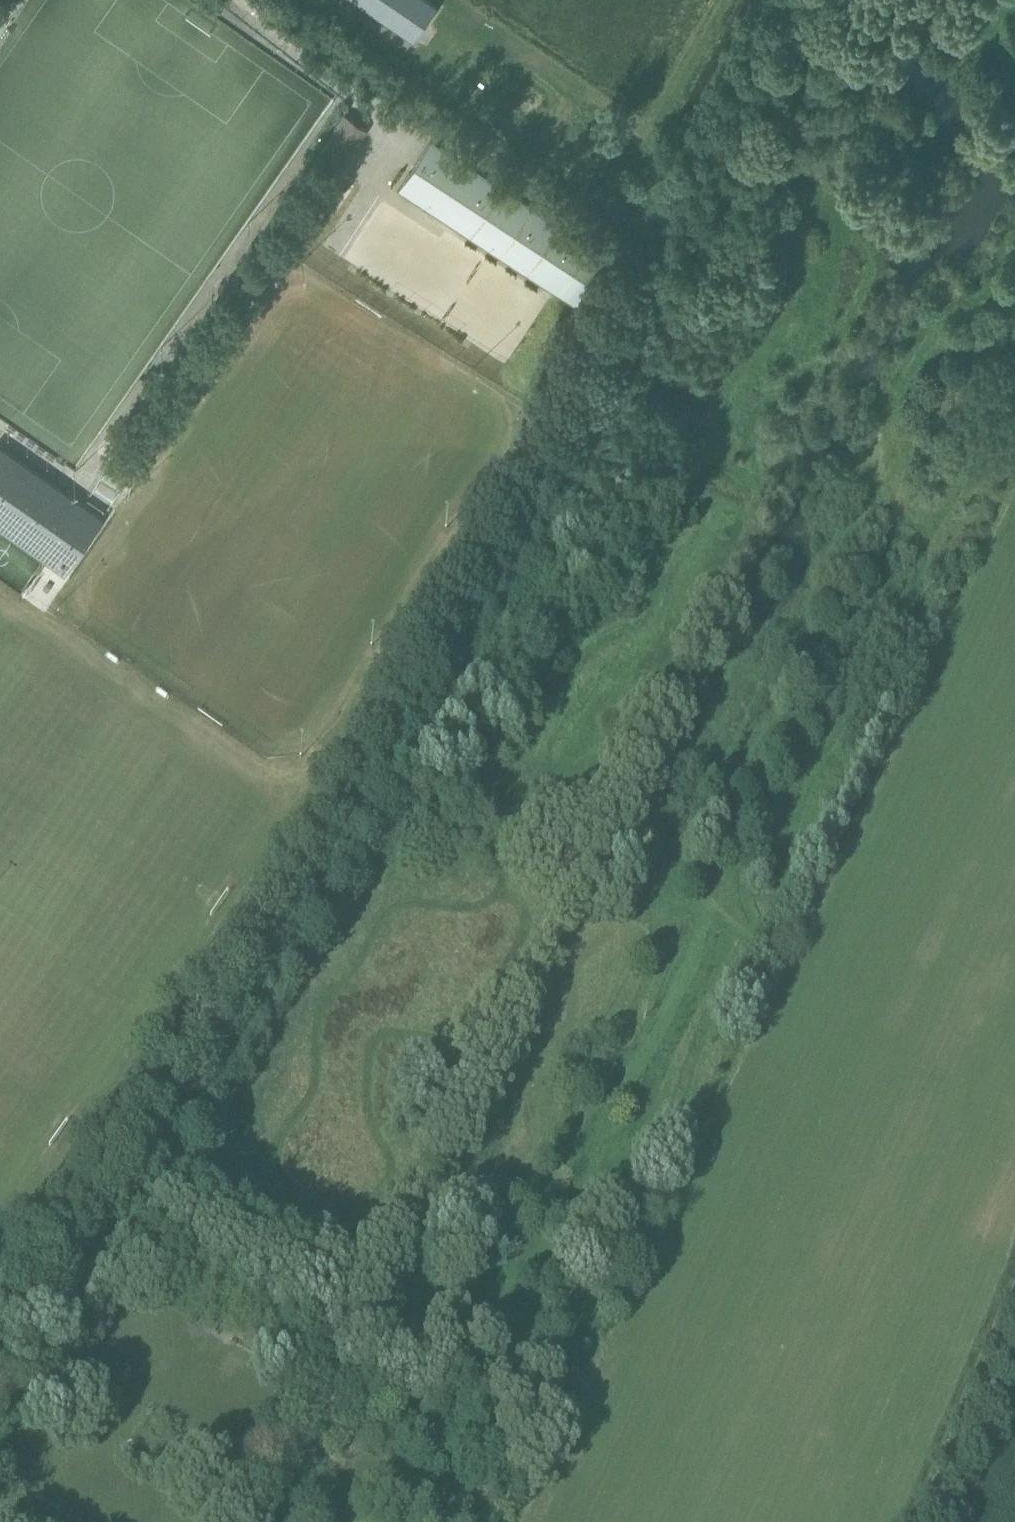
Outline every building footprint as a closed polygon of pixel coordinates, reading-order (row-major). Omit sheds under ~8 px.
[(413,39),(435,6),(426,0),(357,0),(413,39)] [(345,115),(321,151),(341,165),(366,129),(345,115)] [(398,190),(578,309),(612,258),(431,139),(398,190)] [(134,438),(151,450),(157,442),(140,430),(134,438)] [(103,518),(0,446),(0,527),(65,573),(103,518)]
